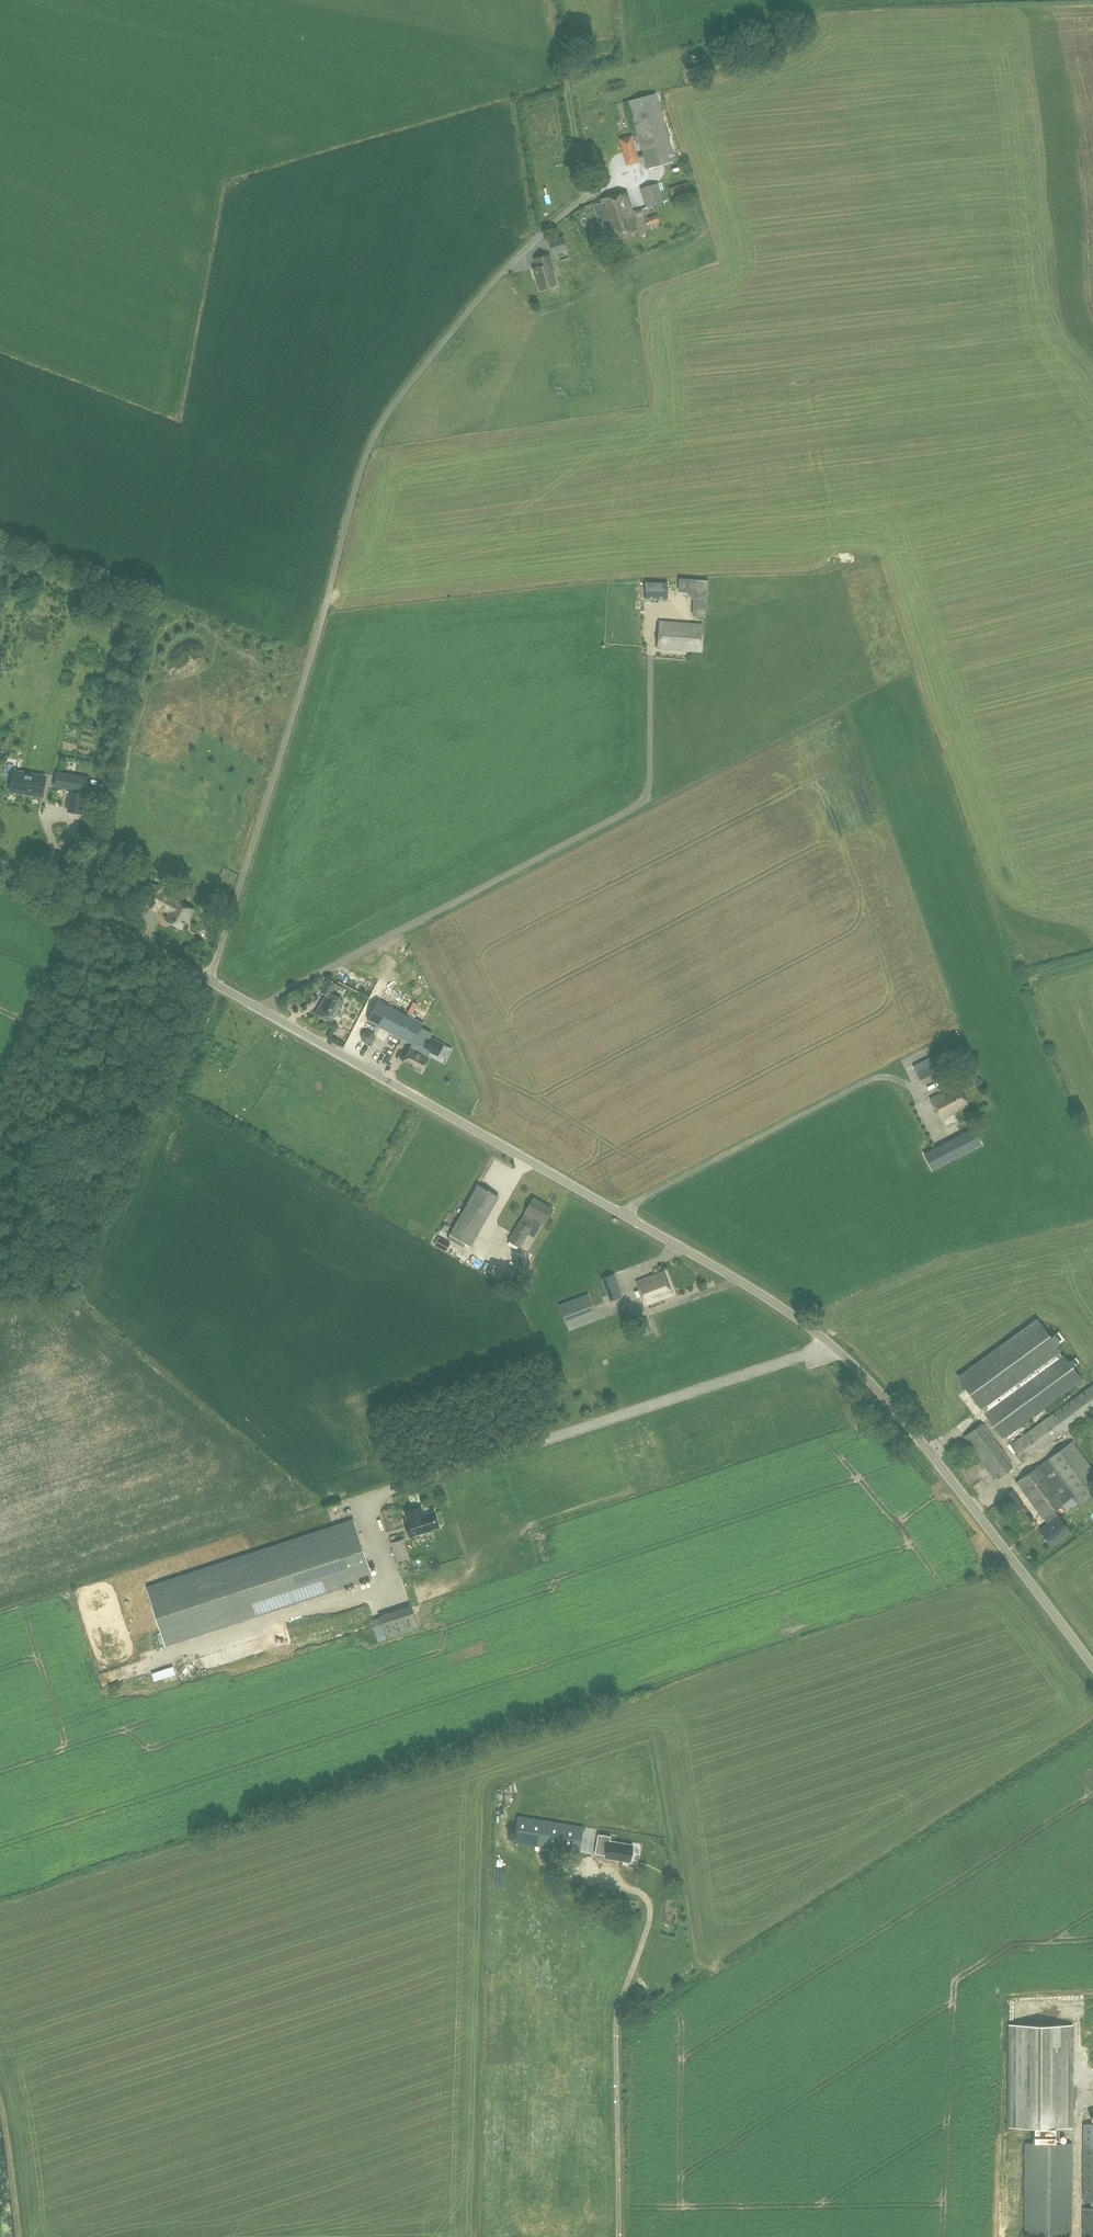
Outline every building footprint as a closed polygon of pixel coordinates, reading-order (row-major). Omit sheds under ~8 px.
[(647,168),(674,160),(656,93),(629,100),(647,168)] [(632,135),(620,139),(624,151),(635,148),(632,135)] [(635,181),(628,184),(635,208),(643,205),(635,181)] [(647,207),(664,202),(658,183),(641,188),(647,207)] [(690,194),(687,184),(671,188),(674,199),(690,194)] [(632,211),(627,192),(602,199),(607,218),(632,211)] [(607,218),(613,237),(638,230),(632,211),(607,218)] [(659,214),(649,217),(651,223),(661,220),(659,214)] [(554,253),(567,249),(563,235),(550,239),(554,253)] [(556,285),(553,270),(554,269),(550,254),(535,258),(537,266),(534,267),(536,276),(537,275),(538,279),(537,279),(540,289),(556,285)] [(687,592),(687,579),(668,579),(668,582),(646,582),(645,600),(668,600),(668,592),(687,592)] [(733,612),(733,602),(713,601),(712,611),(733,612)] [(702,651),(703,625),(660,622),(658,648),(660,648),(659,658),(680,658),(680,650),(702,651)] [(246,639),(248,631),(231,627),(229,635),(246,639)] [(46,777),(15,771),(11,790),(42,796),(46,777)] [(86,791),(88,778),(58,772),(55,786),(86,791)] [(72,791),(68,811),(81,814),(85,794),(72,791)] [(194,909),(176,900),(177,898),(164,891),(165,889),(151,883),(145,894),(140,907),(158,912),(160,908),(169,913),(166,919),(182,927),(186,919),(188,920),(194,909)] [(331,1021),(343,1000),(332,994),(337,985),(328,979),(321,991),(326,994),(316,1012),(331,1021)] [(404,990),(401,994),(412,1002),(415,997),(404,990)] [(412,1043),(423,1023),(372,997),(367,1006),(373,1009),(367,1020),(412,1043)] [(336,1030),(345,1039),(351,1032),(343,1024),(336,1030)] [(368,1029),(362,1033),(362,1040),(369,1044),(375,1039),(374,1032),(368,1029)] [(444,1044),(430,1037),(427,1041),(424,1040),(418,1053),(410,1049),(403,1063),(422,1072),(429,1058),(422,1054),(425,1049),(438,1055),(444,1044)] [(915,1052),(918,1059),(929,1054),(923,1042),(918,1045),(920,1049),(915,1052)] [(943,1075),(937,1063),(917,1074),(923,1086),(943,1075)] [(941,1119),(969,1105),(958,1084),(931,1098),(941,1119)] [(973,1128),(925,1154),(933,1169),(981,1144),(973,1128)] [(471,1246),(499,1196),(478,1185),(450,1234),(471,1246)] [(545,1223),(553,1209),(534,1197),(525,1212),(526,1212),(520,1221),(509,1240),(520,1247),(528,1233),(534,1237),(543,1222),(545,1223)] [(446,1251),(450,1244),(440,1238),(436,1245),(446,1251)] [(646,1305),(673,1294),(665,1271),(637,1282),(646,1305)] [(610,1301),(622,1296),(614,1274),(602,1278),(610,1301)] [(566,1323),(595,1312),(588,1293),(559,1305),(566,1323)] [(645,1334),(652,1331),(647,1318),(640,1321),(645,1334)] [(1062,1356),(1059,1352),(1061,1351),(1038,1318),(958,1377),(982,1409),(984,1407),(987,1411),(985,1413),(1003,1437),(1082,1379),(1064,1355),(1062,1356)] [(1059,1339),(1063,1345),(1068,1341),(1064,1335),(1059,1339)] [(1092,1412),(1092,1384),(1010,1444),(1023,1462),(1092,1412)] [(996,1480),(1012,1469),(1013,1465),(982,1423),(964,1437),(996,1480)] [(1054,1510),(1063,1504),(1073,1496),(1078,1503),(1092,1492),(1092,1469),(1072,1441),(1017,1481),(1019,1484),(1043,1518),(1044,1517),(1054,1510)] [(1017,1511),(1026,1505),(1013,1489),(1006,1495),(1017,1511)] [(402,1513),(410,1537),(427,1531),(425,1527),(439,1523),(433,1506),(420,1511),(419,1507),(402,1513)] [(1059,1516),(1054,1510),(1044,1517),(1049,1524),(1040,1530),(1051,1545),(1070,1531),(1059,1516)] [(375,1573),(355,1514),(145,1584),(164,1643),(375,1573)] [(410,1558),(404,1538),(391,1543),(397,1562),(410,1558)] [(358,1621),(374,1617),(371,1606),(355,1610),(358,1621)] [(211,1656),(178,1666),(181,1678),(215,1668),(211,1656)] [(580,1853),(584,1827),(518,1816),(514,1842),(580,1853)] [(610,1841),(611,1836),(598,1834),(595,1853),(606,1855),(606,1857),(630,1861),(633,1845),(610,1841)] [(1059,2143),(1059,2128),(1073,2128),(1074,2024),(1009,2024),(1008,2127),(1033,2127),(1033,2143),(1026,2143),(1026,2233),(1072,2233),(1072,2143),(1059,2143)] [(1084,2123),(1084,2201),(1092,2201),(1092,2123),(1084,2123)] [(1083,2207),(1083,2236),(1092,2236),(1092,2207),(1083,2207)]
